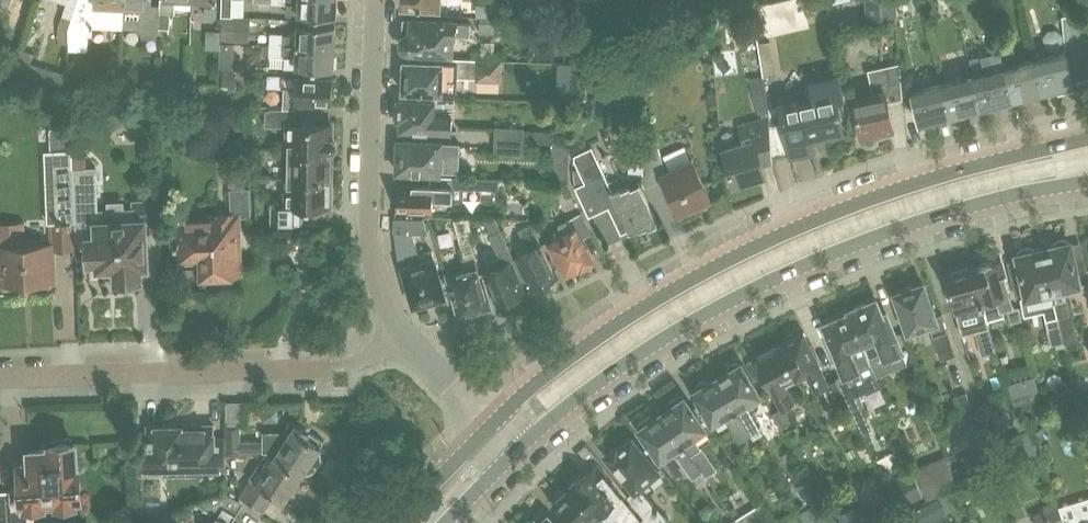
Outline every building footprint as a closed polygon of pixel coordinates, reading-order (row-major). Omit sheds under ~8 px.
[(66,1),(63,13),(72,16),(77,0),(63,0),(66,1)] [(68,28),(69,42),(69,48),(87,49),(88,34),(93,34),(93,25),(123,27),(124,0),(77,0),(72,16),(68,28)] [(123,27),(137,27),(141,32),(141,38),(146,38),(158,38),(158,37),(159,27),(160,13),(160,4),(152,4),(152,0),(124,0),(123,27)] [(205,15),(217,16),(217,0),(206,0),(205,15)] [(221,15),(231,16),(234,16),(234,0),(222,0),(221,15)] [(255,2),(272,3),(284,3),(288,3),(287,15),(299,15),(335,17),(335,0),(255,0),(255,1),(255,2)] [(868,16),(896,14),(895,0),(867,0),(868,16)] [(647,9),(627,14),(629,24),(649,20),(647,9)] [(160,13),(159,27),(169,28),(170,13),(160,13)] [(627,14),(610,17),(612,28),(629,24),(627,14)] [(1035,58),(1043,90),(1087,79),(1087,14),(1077,15),(1062,16),(1064,51),(1035,58)] [(220,41),(229,41),(231,16),(221,15),(220,30),(220,41)] [(610,17),(592,21),(594,31),(612,28),(610,17)] [(401,37),(401,43),(404,49),(409,51),(451,53),(452,35),(456,35),(456,33),(463,33),(469,33),(470,22),(411,19),(410,30),(404,32),(401,37)] [(495,22),(480,21),(479,31),(494,32),(495,22)] [(270,45),(333,47),(333,26),(299,24),(298,35),(270,34),(270,45)] [(219,48),(220,41),(220,30),(207,29),(206,48),(219,48)] [(769,35),(757,37),(763,76),(775,74),(769,35)] [(263,44),(262,54),(270,54),(270,55),(282,56),(285,56),(284,67),(297,68),(332,69),(333,47),(270,45),(263,44)] [(1000,49),(969,57),(973,74),(981,106),(1012,98),(1004,66),(1000,49)] [(234,56),(220,55),(219,67),(234,68),(234,56)] [(424,92),(424,97),(455,98),(456,76),(472,77),(472,81),(496,82),(497,60),(450,58),(450,62),(403,60),(403,74),(399,77),(399,86),(401,89),(401,91),(424,92)] [(1035,58),(1004,66),(1012,98),(1043,90),(1035,58)] [(901,98),(901,90),(900,63),(867,70),(872,93),(846,98),(849,115),(857,113),(862,134),(893,127),(887,101),(901,98)] [(239,70),(222,69),(221,92),(238,93),(239,70)] [(769,116),(767,116),(771,151),(772,154),(790,150),(790,147),(812,143),(811,136),(843,129),(837,98),(845,97),(842,76),(841,69),(805,76),(809,97),(768,106),(766,106),(768,112),(769,116)] [(973,74),(943,82),(951,114),(981,106),(973,74)] [(284,87),(283,107),(299,107),(299,102),(314,102),(314,100),(330,100),(331,79),(268,75),(268,86),(284,87)] [(951,114),(943,82),(911,90),(919,122),(951,114)] [(759,114),(768,112),(766,106),(768,106),(766,95),(754,97),(755,105),(757,105),(759,114)] [(455,116),(455,98),(424,97),(424,101),(398,100),(397,128),(414,128),(413,131),(428,132),(428,128),(452,129),(452,116),(455,116)] [(284,125),(284,137),(289,138),(289,150),(330,150),(332,150),(334,149),(335,148),(335,144),(335,142),(334,141),(332,140),(330,139),(330,123),(301,121),(302,107),(299,107),(284,107),(284,125)] [(723,148),(731,175),(734,184),(765,174),(762,163),(774,160),(772,154),(771,151),(767,116),(738,125),(743,142),(723,148)] [(73,167),(72,150),(71,150),(70,127),(49,128),(51,151),(46,151),(50,242),(26,243),(25,220),(0,221),(0,284),(55,281),(54,249),(76,248),(75,239),(74,200),(73,167)] [(494,139),(522,140),(551,141),(567,142),(567,131),(522,129),(523,128),(495,127),(494,139)] [(522,154),(522,140),(494,139),(494,153),(522,154)] [(710,198),(707,190),(693,159),(666,171),(656,140),(642,143),(642,180),(644,186),(664,177),(680,212),(710,198)] [(396,141),(395,170),(438,172),(449,172),(459,173),(459,158),(460,144),(445,143),(396,141)] [(570,142),(567,142),(551,141),(551,160),(569,161),(570,142)] [(594,213),(604,235),(608,243),(624,236),(622,231),(629,228),(630,230),(638,226),(639,229),(647,225),(648,227),(658,222),(654,214),(640,182),(632,186),(631,185),(622,189),(621,187),(613,191),(608,178),(594,146),(576,154),(575,159),(578,167),(574,169),(577,186),(590,215),(594,213)] [(330,178),(330,150),(289,150),(288,178),(330,178)] [(75,239),(87,238),(88,260),(96,260),(97,266),(114,266),(114,273),(120,278),(133,277),(138,273),(137,254),(145,254),(144,227),(158,227),(156,201),(143,201),(133,202),(133,207),(124,207),(124,200),(107,201),(107,208),(94,208),(93,166),(73,167),(74,200),(75,239)] [(397,187),(394,188),(393,206),(396,206),(396,209),(432,210),(432,198),(452,199),(462,199),(463,187),(498,188),(498,178),(452,177),(452,185),(397,184),(397,187)] [(301,222),(301,206),(329,206),(330,178),(288,178),(287,189),(282,189),(282,204),(271,204),(271,221),(301,222)] [(213,216),(171,217),(172,255),(178,255),(178,266),(201,265),(202,275),(239,274),(237,216),(249,215),(248,188),(244,188),(243,180),(233,180),(233,188),(229,188),(230,212),(213,213),(213,216)] [(568,182),(560,186),(565,199),(574,194),(568,182)] [(550,240),(562,264),(567,271),(569,270),(570,272),(593,259),(586,248),(582,239),(594,233),(584,214),(571,221),(569,218),(557,224),(562,233),(550,240)] [(489,306),(475,259),(471,245),(476,243),(468,216),(452,221),(465,262),(463,263),(465,270),(447,275),(461,318),(472,314),(474,311),(489,306)] [(527,294),(513,260),(514,260),(496,217),(483,216),(491,233),(490,234),(499,258),(491,261),(490,269),(488,269),(491,277),(488,278),(499,303),(508,299),(509,301),(527,294)] [(401,267),(413,304),(416,303),(417,305),(428,302),(429,299),(445,294),(432,252),(431,250),(419,253),(412,231),(427,231),(423,218),(393,217),(393,231),(398,268),(401,267)] [(558,276),(535,232),(531,223),(519,229),(529,248),(516,254),(533,289),(558,276)] [(1060,325),(1064,342),(1078,339),(1072,314),(1075,314),(1070,293),(1065,295),(1063,287),(1079,283),(1078,279),(1087,277),(1087,275),(1081,240),(1069,242),(1068,240),(1062,239),(1058,240),(1054,243),(1053,246),(1042,248),(1058,315),(1060,325)] [(1048,318),(1058,315),(1042,248),(1034,250),(1033,248),(1027,247),(1023,248),(1019,251),(1018,254),(1019,262),(1026,295),(1020,297),(1024,314),(1046,309),(1048,318)] [(1000,258),(972,266),(987,316),(1002,312),(1001,307),(1013,304),(1000,258)] [(989,325),(987,316),(972,266),(945,274),(962,334),(989,326),(989,325)] [(930,305),(925,290),(922,281),(895,290),(908,330),(928,324),(940,360),(955,355),(941,312),(937,313),(934,303),(930,305)] [(876,298),(849,309),(865,342),(871,358),(884,352),(885,357),(902,350),(887,312),(882,314),(876,298)] [(1018,307),(1009,309),(1012,321),(1021,318),(1018,307)] [(840,316),(823,323),(827,331),(840,363),(843,368),(845,374),(836,378),(847,398),(849,404),(853,413),(865,408),(861,399),(853,379),(862,376),(859,367),(873,362),(871,358),(865,342),(849,309),(839,314),(840,316)] [(1064,342),(1060,325),(1047,329),(1051,345),(1064,342)] [(783,340),(780,342),(797,377),(808,371),(817,389),(824,385),(834,405),(847,398),(836,378),(829,382),(821,366),(822,365),(807,338),(803,330),(794,335),(791,333),(783,336),(783,340)] [(757,357),(761,365),(773,389),(775,388),(783,404),(774,409),(784,429),(798,422),(788,402),(797,397),(789,381),(797,377),(780,342),(764,350),(766,353),(757,357)] [(726,373),(719,377),(752,434),(754,438),(763,433),(746,403),(760,395),(746,370),(742,362),(739,364),(735,364),(731,366),(728,370),(725,371),(726,373)] [(1033,376),(1006,383),(1012,406),(1039,398),(1033,376)] [(696,389),(694,390),(698,397),(713,422),(725,415),(739,441),(752,434),(719,377),(711,382),(710,381),(706,381),(704,381),(702,382),(700,383),(698,385),(696,389)] [(961,415),(972,412),(973,412),(967,391),(955,394),(961,415)] [(662,411),(685,446),(702,470),(706,476),(718,469),(702,445),(699,447),(691,437),(706,427),(687,399),(682,392),(667,402),(670,406),(662,411)] [(662,411),(654,417),(651,413),(636,424),(661,458),(674,449),(693,476),(702,470),(685,446),(662,411)] [(227,422),(224,422),(224,426),(224,436),(225,453),(240,453),(240,450),(265,450),(269,452),(273,455),(301,474),(302,474),(306,469),(307,468),(309,468),(311,467),(312,467),(313,466),(314,465),(315,464),(315,463),(316,462),(317,461),(318,459),(318,457),(318,455),(318,453),(317,451),(321,445),(321,444),(324,439),(291,417),(285,426),(290,430),(288,434),(280,429),(262,429),(262,439),(240,439),(240,421),(227,422)] [(147,437),(136,438),(137,472),(160,471),(160,473),(181,473),(180,421),(163,422),(162,424),(147,424),(147,437)] [(225,470),(225,453),(224,436),(213,436),(212,423),(199,423),(195,421),(180,421),(181,473),(201,472),(203,470),(225,470)] [(798,422),(784,429),(786,434),(801,427),(798,422)] [(1028,429),(998,441),(1008,465),(1038,453),(1028,429)] [(635,441),(630,435),(607,454),(636,489),(627,496),(649,522),(661,522),(667,518),(648,495),(655,489),(647,479),(658,470),(635,441)] [(76,467),(75,445),(71,445),(70,443),(65,442),(60,442),(57,444),(55,444),(53,445),(49,446),(49,447),(29,448),(30,461),(21,462),(21,470),(19,470),(20,486),(11,487),(11,499),(25,498),(25,504),(44,503),(44,497),(79,495),(79,483),(81,483),(81,479),(79,479),(78,467),(76,467)] [(253,478),(241,495),(264,510),(275,494),(284,500),(301,474),(273,455),(269,452),(253,478)] [(944,458),(915,470),(917,474),(927,498),(956,487),(946,462),(944,458)] [(976,460),(954,468),(958,481),(981,473),(976,460)] [(571,488),(583,502),(585,500),(599,516),(608,508),(623,522),(631,522),(639,516),(603,474),(601,476),(593,466),(570,486),(571,488)] [(924,500),(914,475),(889,485),(899,510),(924,500)] [(571,488),(553,504),(558,510),(570,522),(606,522),(599,516),(585,500),(583,502),(571,488)] [(886,490),(874,495),(881,513),(893,507),(886,490)] [(230,522),(243,502),(226,492),(197,503),(211,511),(204,522),(231,522),(230,522)] [(797,512),(803,522),(832,522),(834,522),(822,499),(797,512)] [(1057,505),(1055,500),(1042,504),(1045,510),(1032,515),(1035,522),(1064,522),(1057,505)] [(736,517),(739,522),(773,522),(774,522),(761,502),(736,517)] [(525,522),(556,522),(555,522),(548,515),(543,510),(535,519),(532,521),(528,520),(526,522),(525,522)]
